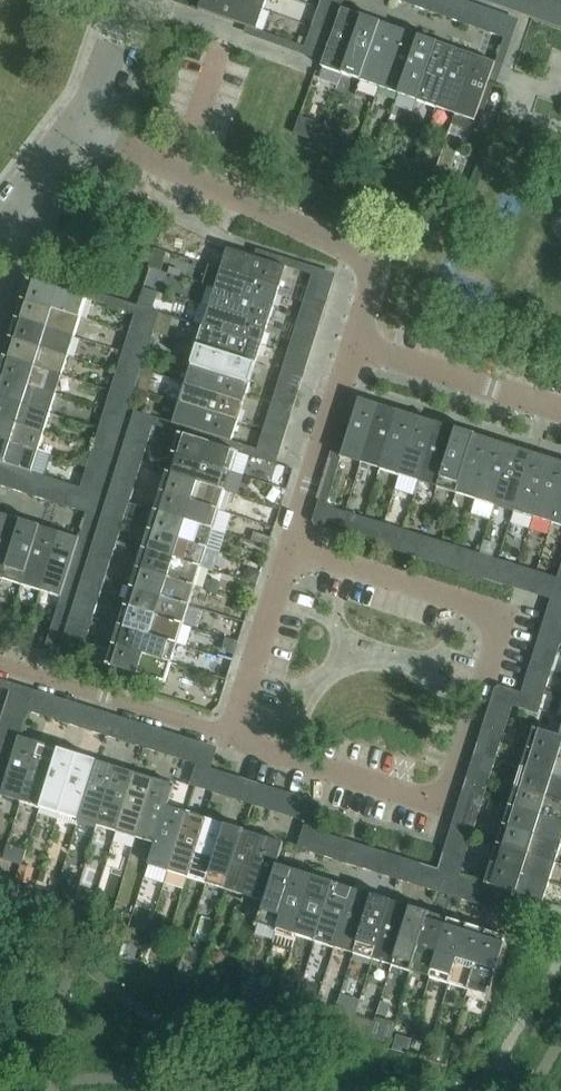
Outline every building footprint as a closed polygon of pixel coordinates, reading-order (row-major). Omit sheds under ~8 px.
[(235,0),(203,0),(200,11),(258,31),(265,11),(235,0)] [(265,11),(269,0),(235,0),(265,11)] [(321,6),(334,10),(338,0),(323,0),(321,6)] [(414,7),(430,13),(434,0),(416,0),(414,7)] [(438,0),(434,0),(430,13),(444,17),(449,4),(438,0)] [(517,5),(533,10),(536,0),(519,0),(517,5)] [(540,13),(556,18),(560,5),(547,0),(545,0),(540,13)] [(472,12),(456,7),(451,20),(467,26),(472,12)] [(343,10),(324,63),(323,68),(343,75),(364,17),(343,10)] [(486,17),(472,12),(467,26),(482,31),(486,17)] [(318,13),(313,27),(327,32),(332,18),(318,13)] [(383,24),(364,17),(343,75),(363,82),(383,24)] [(509,26),(494,20),(489,33),(504,39),(509,26)] [(402,31),(383,24),(363,82),(381,89),(402,31)] [(327,32),(313,27),(308,43),(321,48),(327,32)] [(422,38),(402,31),(381,89),(401,96),(422,38)] [(440,44),(422,38),(401,96),(419,102),(440,44)] [(458,51),(440,44),(419,102),(438,109),(458,51)] [(477,57),(458,51),(438,109),(456,115),(477,57)] [(497,64),(477,57),(456,115),(476,122),(497,64)] [(72,242),(68,247),(73,252),(77,246),(72,242)] [(287,268),(229,250),(223,270),(281,288),(287,268)] [(281,288),(223,270),(217,288),(275,307),(281,288)] [(316,295),(329,299),(334,284),(320,280),(316,295)] [(88,299),(29,281),(22,302),(81,320),(88,299)] [(275,307),(217,288),(211,307),(269,326),(275,307)] [(81,320),(22,302),(17,320),(75,338),(81,320)] [(313,303),(309,317),(322,321),(327,307),(313,303)] [(269,326),(211,307),(205,327),(263,346),(269,326)] [(131,331),(145,335),(150,320),(136,315),(131,331)] [(322,321),(309,317),(304,333),(317,337),(322,321)] [(75,338),(17,320),(10,340),(69,358),(75,338)] [(263,346),(205,327),(198,347),(257,365),(263,346)] [(129,338),(124,354),(138,358),(142,343),(129,338)] [(69,358),(10,340),(4,359),(63,377),(69,358)] [(301,341),(296,356),(310,360),(315,345),(301,341)] [(257,365),(198,347),(192,366),(251,384),(257,365)] [(138,358),(124,354),(119,369),(133,373),(138,358)] [(310,360),(296,356),(291,372),(305,376),(310,360)] [(4,359),(0,373),(0,379),(57,396),(63,377),(4,359)] [(251,384),(192,366),(186,385),(245,403),(251,384)] [(117,377),(112,392),(126,396),(130,381),(117,377)] [(0,379),(0,400),(51,415),(57,396),(0,379)] [(289,379),(284,395),(298,399),(303,383),(289,379)] [(245,403),(186,385),(180,404),(239,423),(245,403)] [(126,396),(112,392),(107,407),(121,411),(126,396)] [(298,399),(284,395),(280,410),(293,414),(298,399)] [(360,399),(343,454),(342,458),(362,464),(380,406),(360,399)] [(0,400),(0,421),(45,435),(51,415),(0,400)] [(239,423),(180,404),(174,424),(233,442),(239,423)] [(400,412),(380,406),(362,464),(381,470),(400,412)] [(418,417),(400,412),(381,470),(400,476),(418,417)] [(105,415),(100,430),(114,435),(118,419),(105,415)] [(277,417),(272,433),(286,437),(291,422),(277,417)] [(438,424),(418,417),(400,476),(420,482),(438,424)] [(0,421),(0,444),(39,455),(45,435),(0,421)] [(154,427),(140,423),(136,439),(149,443),(154,427)] [(456,429),(438,424),(420,482),(438,488),(456,429)] [(476,436),(456,429),(438,488),(457,494),(476,436)] [(114,435),(100,430),(95,445),(109,450),(114,435)] [(286,437),(272,433),(268,448),(281,452),(286,437)] [(180,434),(173,455),(232,473),(239,453),(180,434)] [(495,441),(476,436),(457,494),(477,500),(495,441)] [(514,448),(495,441),(477,500),(496,506),(514,448)] [(0,444),(0,463),(33,473),(39,455),(0,444)] [(147,450),(133,446),(128,462),(142,467),(147,450)] [(533,453),(514,448),(496,506),(515,512),(533,453)] [(93,453),(87,471),(101,474),(106,457),(93,453)] [(552,460),(533,453),(515,512),(534,518),(552,460)] [(232,473),(173,455),(167,475),(226,493),(232,473)] [(552,460),(534,518),(553,524),(560,500),(560,462),(552,460)] [(142,467),(128,462),(124,477),(137,481),(142,467)] [(0,471),(0,486),(11,490),(15,476),(0,471)] [(101,474),(87,471),(83,484),(97,488),(101,474)] [(226,493),(167,475),(161,493),(220,512),(226,493)] [(30,481),(15,476),(11,490),(26,495),(30,481)] [(54,488),(38,483),(34,497),(49,502),(54,488)] [(135,489),(121,484),(116,500),(130,504),(135,489)] [(69,493),(54,488),(49,502),(64,507),(69,493)] [(220,512),(161,493),(155,512),(214,531),(220,512)] [(92,500),(76,495),(72,509),(87,514),(92,500)] [(130,504),(116,500),(112,515),(125,519),(130,504)] [(327,507),(323,521),(339,525),(343,512),(327,507)] [(214,531),(155,512),(149,532),(208,550),(214,531)] [(351,514),(346,528),(362,533),(366,519),(351,514)] [(3,515),(0,524),(0,579),(3,580),(21,521),(3,515)] [(381,524),(366,519),(362,533),(377,537),(381,524)] [(41,527),(21,521),(3,580),(23,586),(41,527)] [(123,527),(109,523),(104,538),(118,542),(123,527)] [(389,526),(384,540),(400,545),(404,531),(389,526)] [(59,533),(41,527),(23,586),(41,591),(59,533)] [(404,531),(400,545),(415,549),(419,536),(404,531)] [(208,550),(149,532),(143,551),(202,569),(208,550)] [(80,540),(59,533),(41,591),(62,598),(80,540)] [(118,542),(104,538),(100,553),(113,557),(118,542)] [(427,538),(423,552),(438,556),(442,543),(427,538)] [(458,548),(442,543),(438,556),(453,561),(458,548)] [(465,550),(461,564),(476,568),(480,555),(465,550)] [(202,569),(143,551),(137,569),(196,588),(202,569)] [(496,560),(480,555),(476,568),(492,573),(496,560)] [(111,565),(97,561),(93,576),(106,580),(111,565)] [(503,562),(499,576),(514,581),(518,567),(503,562)] [(534,572),(518,567),(514,581),(530,585),(534,572)] [(196,588),(137,569),(131,589),(190,607),(196,588)] [(542,574),(537,588),(553,593),(557,579),(542,574)] [(106,580),(93,576),(88,591),(101,596),(106,580)] [(190,607),(131,589),(125,608),(184,626),(190,607)] [(99,603),(85,599),(80,615),(94,619),(99,603)] [(184,626),(125,608),(119,627),(178,646),(184,626)] [(557,611),(552,626),(560,629),(560,612),(557,611)] [(94,619),(80,615),(76,630),(89,634),(94,619)] [(178,646),(119,627),(113,646),(172,665),(178,646)] [(550,634),(545,649),(558,653),(560,645),(560,637),(550,634)] [(82,657),(87,641),(73,637),(68,653),(82,657)] [(172,665),(113,646),(107,666),(166,684),(172,665)] [(558,653),(545,649),(540,664),(554,668),(558,653)] [(551,676),(538,672),(533,687),(547,691),(551,676)] [(547,691),(533,687),(528,702),(542,707),(547,691)] [(6,708),(20,713),(25,697),(11,693),(6,708)] [(45,717),(49,704),(34,699),(29,713),(45,717)] [(513,707),(500,703),(495,718),(509,723),(513,707)] [(52,720),(68,725),(73,711),(57,706),(52,720)] [(87,716),(73,711),(68,725),(83,729),(87,716)] [(0,728),(0,732),(12,736),(17,720),(4,716),(0,728)] [(91,732),(106,736),(110,723),(95,718),(91,732)] [(509,723),(495,718),(490,733),(504,738),(509,723)] [(125,728),(110,723),(106,736),(121,741),(125,728)] [(528,750),(560,760),(560,739),(560,738),(534,729),(528,750)] [(129,744),(145,749),(149,735),(133,730),(129,744)] [(0,732),(0,748),(8,751),(12,736),(0,732)] [(164,740),(149,735),(145,749),(159,753),(164,740)] [(2,796),(22,803),(40,744),(20,738),(2,796)] [(502,745),(488,741),(483,756),(497,761),(502,745)] [(167,756),(183,761),(187,747),(171,742),(167,756)] [(60,750),(40,744),(22,803),(42,809),(60,750)] [(202,752),(187,747),(183,761),(198,765),(202,752)] [(78,756),(60,750),(42,809),(60,815),(78,756)] [(522,769),(560,781),(560,760),(528,750),(522,769)] [(98,762),(78,756),(60,815),(79,821),(98,762)] [(497,761),(483,756),(478,772),(492,776),(497,761)] [(117,768),(98,762),(79,821),(98,826),(117,768)] [(137,774),(117,768),(98,826),(118,833),(137,774)] [(218,787),(222,773),(206,768),(202,782),(218,787)] [(522,769),(516,788),(560,802),(560,781),(522,769)] [(237,778),(222,773),(218,787),(232,791),(237,778)] [(155,780),(137,774),(118,833),(137,839),(155,780)] [(489,784),(476,779),(471,795),(485,799),(489,784)] [(175,786),(155,780),(137,839),(156,844),(157,844),(169,808),(175,786)] [(259,785),(244,780),(240,793),(255,798),(259,785)] [(275,789),(259,785),(255,798),(271,803),(275,789)] [(510,807),(560,823),(560,802),(516,788),(510,807)] [(278,805),(294,811),(298,797),(283,792),(278,805)] [(485,799),(471,795),(466,810),(480,814),(485,799)] [(313,802),(298,797),(294,811),(309,815),(313,802)] [(504,826),(560,844),(560,823),(510,807),(504,826)] [(187,813),(169,808),(157,844),(156,844),(149,866),(169,872),(187,813)] [(208,820),(187,813),(169,872),(189,878),(208,820)] [(477,822),(464,818),(459,833),(473,837),(477,822)] [(226,825),(208,820),(189,878),(207,884),(226,825)] [(244,831),(226,825),(207,884),(225,890),(244,831)] [(504,826),(498,845),(557,864),(560,850),(560,844),(504,826)] [(263,837),(244,831),(225,890),(245,896),(263,837)] [(473,837),(459,833),(454,848),(468,852),(473,837)] [(284,844),(263,837),(245,896),(265,902),(277,865),(277,866),(284,844)] [(326,843),(311,838),(307,852),(322,857),(326,843)] [(326,843),(322,857),(337,861),(342,848),(326,843)] [(498,845),(492,864),(551,882),(557,864),(498,845)] [(365,855),(349,850),(345,864),(361,869),(365,855)] [(380,860),(365,855),(361,869),(376,873),(380,860)] [(465,860),(452,856),(447,871),(461,876),(465,860)] [(403,867),(388,862),(383,876),(399,881),(403,867)] [(492,864),(486,885),(544,903),(551,882),(492,864)] [(297,872),(277,866),(277,865),(265,902),(257,924),(279,931),(297,872)] [(418,872),(403,867),(399,881),(414,885),(418,872)] [(315,878),(297,872),(279,931),(296,936),(315,878)] [(441,879),(426,874),(422,888),(437,893),(441,879)] [(335,884),(315,878),(296,936),(316,942),(335,884)] [(456,884),(441,879),(437,893),(452,897),(456,884)] [(354,890),(335,884),(316,942),(335,948),(354,890)] [(478,891),(464,886),(460,900),(474,904),(478,891)] [(372,896),(354,890),(335,948),(354,954),(372,896)] [(495,896),(478,891),(474,904),(490,909),(495,896)] [(392,902),(372,896),(354,954),(373,960),(392,902)] [(518,903),(502,898),(498,912),(513,917),(518,903)] [(411,908),(392,902),(373,960),(392,966),(411,908)] [(430,914),(411,908),(392,966),(411,972),(430,914)] [(449,920),(430,914),(411,972),(430,978),(449,920)] [(468,926),(449,920),(430,978),(449,984),(468,926)] [(487,932),(468,926),(449,984),(469,990),(487,932)] [(508,938),(487,932),(469,990),(489,997),(508,938)] [(398,1036),(393,1051),(407,1055),(411,1040),(398,1036)]
